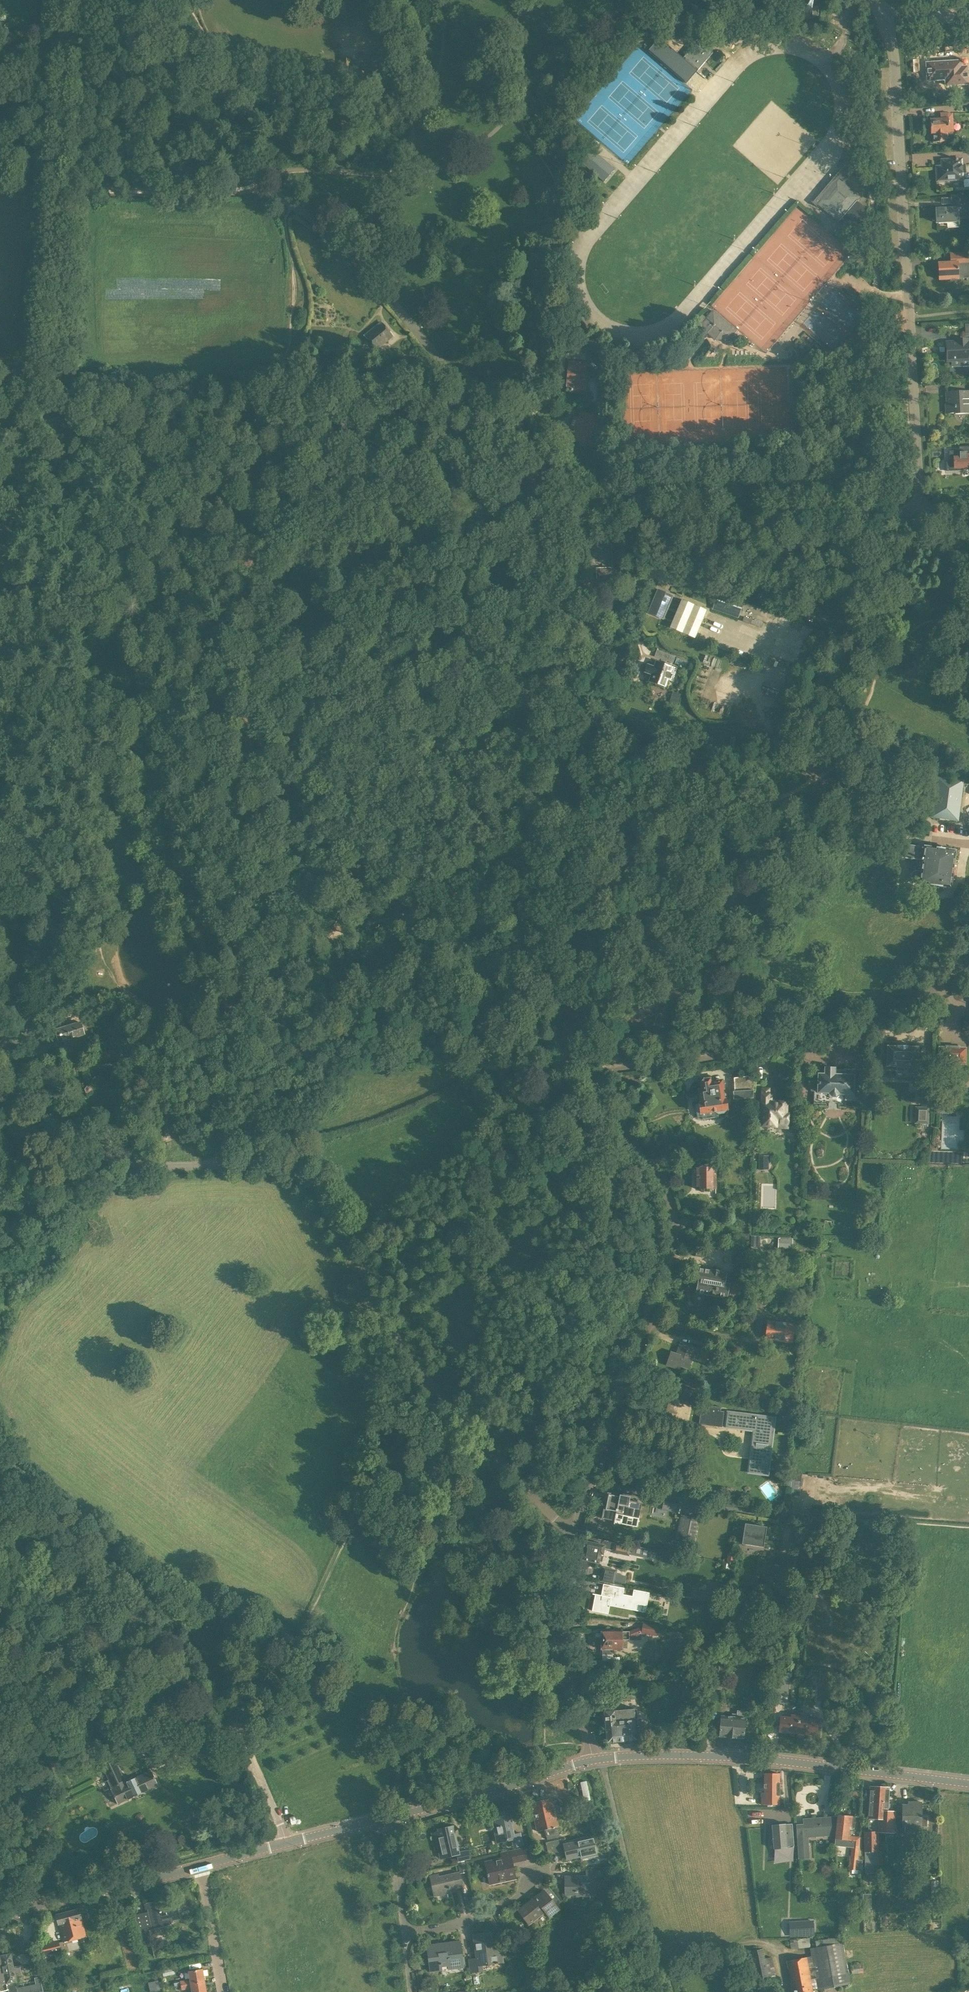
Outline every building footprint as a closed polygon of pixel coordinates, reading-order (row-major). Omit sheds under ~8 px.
[(686,84),(697,71),(682,59),(659,39),(648,51),(686,84)] [(682,59),(697,71),(713,53),(698,40),(682,59)] [(341,64),(337,64),(337,72),(341,72),(341,74),(352,73),(352,58),(341,58),(341,64)] [(946,85),(967,83),(966,67),(960,67),(960,61),(927,63),(928,80),(946,79),(946,85)] [(932,134),(932,143),(948,142),(947,133),(949,133),(948,118),(947,118),(947,113),(940,113),(940,119),(930,120),(930,134),(932,134)] [(248,137),(253,147),(260,144),(255,134),(248,137)] [(848,177),(859,164),(860,163),(852,156),(851,157),(852,157),(840,170),(848,177)] [(591,159),(580,171),(595,183),(601,188),(603,190),(614,178),(591,159)] [(942,167),(936,168),(937,181),(949,180),(961,179),(961,173),(965,173),(964,166),(961,166),(960,160),(942,161),(942,167)] [(856,201),(860,197),(850,188),(840,179),(818,204),(838,222),(837,222),(848,232),(867,210),(856,201)] [(937,209),(938,224),(958,223),(958,219),(968,218),(968,208),(968,197),(956,198),(950,198),(951,208),(937,209)] [(950,276),(950,279),(958,279),(958,274),(968,274),(968,255),(968,252),(950,253),(950,263),(938,263),(939,276),(950,276)] [(706,335),(706,334),(707,333),(715,340),(729,339),(736,331),(713,311),(706,319),(702,315),(691,328),(695,331),(694,332),(702,339),(703,339),(704,339),(705,339),(706,338),(706,337),(707,337),(707,336),(706,336),(706,335)] [(364,335),(376,349),(392,336),(380,322),(364,335)] [(947,343),(948,361),(968,359),(968,342),(967,342),(967,340),(964,340),(957,340),(957,342),(947,343)] [(566,381),(566,386),(570,386),(569,392),(585,393),(586,382),(587,370),(586,370),(587,363),(568,361),(567,369),(566,381)] [(362,376),(347,377),(348,387),(363,386),(362,376)] [(945,405),(945,412),(947,412),(947,413),(955,413),(955,414),(968,413),(968,391),(945,393),(946,405),(945,405)] [(948,451),(949,460),(954,460),(954,468),(968,468),(968,455),(968,453),(962,453),(961,451),(948,451)] [(596,568),(596,579),(625,578),(624,567),(625,567),(624,532),(594,533),(595,544),(612,544),(613,567),(596,568)] [(647,613),(661,618),(667,605),(669,606),(673,596),(659,590),(655,600),(653,599),(647,613)] [(741,609),(743,603),(717,594),(715,599),(711,612),(737,621),(741,609)] [(669,628),(695,638),(706,610),(681,599),(669,628)] [(765,617),(768,610),(750,604),(747,611),(765,617)] [(744,616),(742,624),(761,629),(763,621),(744,616)] [(675,669),(656,662),(654,667),(647,665),(645,672),(652,674),(650,680),(655,683),(655,685),(664,688),(667,678),(671,680),(675,669)] [(669,702),(677,705),(680,695),(673,692),(669,702)] [(684,730),(679,729),(678,731),(674,733),(671,732),(670,738),(681,741),(684,730)] [(959,805),(962,781),(953,780),(946,779),(937,778),(935,788),(931,788),(927,793),(924,815),(931,816),(931,818),(939,819),(948,820),(956,821),(957,814),(958,814),(959,805)] [(910,870),(911,872),(910,880),(912,883),(950,888),(955,851),(924,846),(924,847),(899,844),(897,858),(912,860),(910,870)] [(56,1030),(59,1040),(62,1040),(83,1033),(81,1025),(83,1025),(82,1022),(80,1023),(59,1029),(56,1030)] [(895,1077),(916,1077),(917,1060),(921,1060),(921,1055),(917,1055),(917,1047),(907,1047),(907,1046),(897,1046),(897,1047),(887,1046),(886,1066),(895,1067),(895,1077)] [(939,1047),(938,1063),(945,1063),(945,1072),(958,1072),(958,1064),(964,1064),(965,1048),(959,1048),(959,1047),(946,1046),(945,1047),(939,1047)] [(844,1070),(844,1071),(840,1071),(840,1073),(834,1073),(834,1070),(833,1069),(832,1068),(827,1068),(826,1069),(825,1069),(825,1075),(818,1074),(818,1092),(814,1092),(813,1103),(845,1105),(845,1100),(858,1100),(858,1076),(853,1076),(853,1070),(844,1070)] [(733,1078),(733,1099),(753,1098),(753,1075),(733,1078)] [(722,1088),(723,1088),(722,1080),(710,1082),(710,1079),(704,1080),(701,1078),(698,1082),(699,1083),(700,1091),(697,1091),(699,1104),(695,1105),(697,1117),(702,1117),(702,1119),(717,1117),(718,1114),(723,1113),(726,1110),(725,1099),(723,1099),(722,1088)] [(761,1108),(763,1108),(763,1114),(760,1114),(760,1127),(787,1128),(788,1114),(786,1114),(786,1102),(774,1101),(771,1101),(771,1099),(769,1098),(769,1089),(761,1088),(761,1108)] [(934,1115),(942,1115),(943,1104),(935,1103),(934,1115)] [(915,1123),(928,1123),(928,1108),(915,1107),(915,1123)] [(957,1114),(943,1114),(942,1142),(957,1142),(957,1114)] [(696,1166),(696,1189),(715,1189),(715,1166),(696,1166)] [(750,1236),(750,1249),(759,1249),(760,1236),(750,1236)] [(778,1237),(777,1248),(792,1249),(793,1238),(778,1237)] [(706,1295),(716,1297),(716,1296),(727,1298),(730,1284),(725,1283),(726,1274),(720,1273),(721,1271),(711,1269),(711,1272),(706,1271),(706,1270),(696,1268),(694,1282),(697,1283),(695,1292),(707,1294),(706,1295)] [(783,1340),(783,1341),(786,1343),(790,1342),(790,1341),(792,1341),(794,1324),(767,1321),(765,1338),(783,1340)] [(695,1347),(687,1344),(687,1345),(680,1343),(676,1354),(671,1352),(666,1364),(672,1367),(674,1363),(688,1368),(693,1352),(702,1355),(703,1360),(708,1359),(706,1347),(700,1348),(700,1349),(695,1347)] [(683,1391),(680,1401),(684,1402),(685,1400),(693,1403),(695,1395),(683,1391)] [(700,1408),(698,1424),(722,1427),(724,1411),(720,1411),(721,1407),(708,1405),(708,1409),(700,1408)] [(756,1415),(729,1412),(727,1425),(753,1428),(749,1463),(757,1464),(757,1467),(766,1468),(772,1422),(755,1420),(756,1415)] [(785,1482),(796,1484),(797,1472),(787,1471),(785,1482)] [(621,1497),(608,1494),(605,1509),(616,1512),(615,1516),(622,1518),(622,1515),(634,1517),(637,1502),(629,1501),(630,1497),(622,1495),(621,1497)] [(691,1518),(681,1516),(676,1539),(686,1541),(691,1518)] [(745,1524),(742,1544),(763,1547),(766,1527),(745,1524)] [(581,1560),(580,1563),(581,1566),(588,1567),(590,1565),(591,1562),(599,1563),(600,1554),(603,1555),(604,1548),(613,1550),(612,1552),(629,1556),(631,1545),(587,1536),(586,1541),(584,1541),(582,1550),(583,1550),(581,1560)] [(726,1562),(725,1567),(731,1568),(732,1563),(733,1564),(735,1552),(727,1551),(725,1562),(726,1562)] [(624,1586),(626,1576),(616,1574),(617,1570),(603,1567),(600,1581),(624,1586)] [(630,1609),(644,1612),(648,1592),(634,1589),(632,1596),(623,1594),(624,1588),(603,1584),(601,1595),(595,1594),(592,1611),(593,1609),(608,1611),(609,1606),(610,1607),(610,1606),(609,1606),(610,1603),(630,1607),(630,1609)] [(719,1602),(722,1589),(722,1587),(711,1585),(708,1600),(719,1602)] [(641,1632),(656,1635),(657,1624),(643,1622),(641,1632)] [(600,1642),(600,1646),(601,1647),(601,1648),(602,1648),(602,1655),(609,1655),(610,1648),(622,1648),(627,1648),(627,1639),(629,1639),(629,1640),(641,1640),(641,1634),(638,1627),(629,1631),(601,1631),(601,1640),(600,1642)] [(711,1689),(720,1690),(722,1664),(713,1663),(711,1689)] [(771,1702),(787,1704),(790,1677),(774,1675),(771,1702)] [(629,1691),(615,1692),(616,1700),(630,1699),(629,1691)] [(605,1723),(603,1724),(603,1729),(606,1730),(607,1741),(606,1741),(607,1743),(608,1743),(608,1742),(635,1740),(637,1740),(636,1739),(636,1738),(643,1737),(642,1727),(635,1727),(633,1709),(604,1711),(604,1714),(602,1715),(602,1719),(605,1721),(605,1723)] [(719,1736),(743,1738),(744,1727),(745,1711),(737,1710),(737,1714),(732,1713),(731,1716),(721,1715),(720,1724),(719,1736)] [(779,1731),(797,1732),(799,1716),(791,1715),(791,1718),(780,1717),(779,1731)] [(799,1716),(797,1732),(816,1734),(817,1720),(806,1719),(806,1717),(799,1716)] [(101,1764),(113,1788),(110,1789),(117,1804),(158,1785),(151,1770),(125,1782),(114,1758),(101,1764)] [(761,1804),(779,1804),(779,1773),(764,1773),(764,1792),(761,1792),(761,1804)] [(877,1831),(877,1818),(878,1805),(879,1805),(880,1787),(870,1786),(868,1807),(868,1818),(868,1829),(862,1829),(862,1832),(864,1832),(864,1851),(865,1851),(865,1871),(878,1871),(877,1851),(878,1851),(877,1831)] [(877,1818),(877,1831),(896,1832),(895,1825),(891,1821),(892,1810),(887,1810),(887,1808),(888,1808),(889,1807),(889,1804),(888,1803),(889,1788),(880,1787),(879,1805),(878,1805),(877,1818)] [(551,1799),(530,1803),(536,1831),(544,1829),(545,1835),(546,1835),(547,1839),(559,1837),(557,1826),(554,1809),(558,1808),(556,1798),(551,1799)] [(892,1810),(891,1821),(895,1825),(896,1832),(897,1833),(898,1836),(902,1836),(902,1830),(921,1830),(921,1826),(926,1827),(927,1816),(922,1816),(921,1815),(921,1802),(912,1802),(912,1804),(902,1804),(902,1820),(894,1819),(894,1811),(892,1810)] [(497,1827),(494,1827),(497,1842),(512,1839),(514,1847),(523,1845),(520,1833),(513,1834),(508,1810),(494,1813),(497,1827)] [(836,1835),(834,1845),(851,1847),(850,1859),(856,1859),(855,1869),(862,1870),(861,1860),(861,1839),(859,1839),(860,1837),(848,1835),(849,1828),(854,1829),(855,1816),(837,1814),(837,1817),(836,1835)] [(804,1826),(797,1826),(799,1859),(809,1858),(808,1837),(836,1835),(837,1817),(803,1819),(804,1826)] [(794,1846),(792,1824),(785,1824),(785,1823),(780,1824),(778,1824),(771,1825),(773,1843),(778,1843),(779,1848),(787,1847),(794,1846)] [(431,1832),(433,1840),(436,1839),(440,1858),(456,1854),(458,1861),(470,1858),(468,1850),(458,1852),(452,1826),(438,1829),(438,1830),(431,1832)] [(563,1844),(567,1859),(580,1856),(581,1859),(597,1855),(593,1838),(563,1844)] [(561,1851),(558,1840),(545,1843),(548,1854),(561,1851)] [(543,1845),(536,1846),(538,1859),(545,1857),(543,1845)] [(485,1862),(488,1874),(486,1874),(487,1876),(488,1876),(490,1884),(515,1878),(512,1863),(525,1860),(522,1848),(500,1852),(502,1858),(485,1862)] [(458,1861),(460,1872),(467,1871),(464,1860),(458,1861)] [(565,1892),(576,1892),(576,1895),(595,1895),(595,1877),(597,1877),(596,1870),(585,1870),(586,1876),(565,1877),(565,1892)] [(430,1876),(434,1896),(451,1892),(450,1889),(462,1886),(459,1872),(438,1877),(438,1874),(430,1876)] [(938,1900),(938,1880),(930,1880),(931,1900),(938,1900)] [(811,1889),(801,1889),(801,1902),(812,1902),(811,1889)] [(518,1910),(529,1924),(545,1911),(549,1916),(558,1909),(543,1890),(518,1910)] [(145,1903),(150,1923),(151,1928),(169,1924),(168,1919),(170,1918),(170,1921),(180,1919),(178,1911),(188,1907),(186,1903),(185,1903),(183,1894),(172,1896),(173,1899),(166,1901),(165,1895),(159,1896),(158,1895),(159,1899),(145,1903)] [(872,1895),(862,1895),(862,1909),(872,1909),(872,1895)] [(79,1909),(56,1914),(63,1942),(80,1937),(81,1942),(86,1941),(85,1936),(86,1936),(79,1909)] [(813,1919),(788,1921),(789,1937),(814,1935),(813,1919)] [(140,1927),(143,1942),(151,1940),(147,1926),(140,1927)] [(476,1958),(468,1959),(470,1973),(483,1971),(482,1965),(491,1963),(492,1970),(503,1969),(500,1945),(492,1946),(490,1932),(473,1934),(476,1958)] [(786,1961),(792,1991),(812,1991),(810,1980),(816,1979),(817,1989),(850,1983),(842,1936),(814,1941),(815,1947),(810,1948),(813,1967),(808,1968),(806,1957),(786,1961)] [(804,1938),(790,1940),(791,1949),(810,1947),(809,1938),(804,1938)] [(459,1941),(427,1945),(430,1971),(455,1968),(456,1972),(463,1971),(462,1967),(463,1967),(459,1941)] [(46,1944),(49,1954),(58,1952),(56,1942),(46,1944)] [(762,1949),(750,1951),(756,1983),(775,1979),(771,1957),(764,1958),(762,1949)] [(1,1955),(1,1956),(9,1991),(37,1991),(44,1991),(41,1976),(34,1977),(35,1980),(16,1984),(15,1981),(16,1981),(16,1979),(22,1977),(19,1965),(13,1967),(11,1953),(1,1955)] [(9,1991),(1,1956),(0,1956),(0,1991),(4,1991),(9,1991)] [(851,1965),(852,1973),(863,1972),(862,1964),(851,1965)] [(173,1968),(162,1970),(163,1976),(174,1974),(173,1968)] [(187,1980),(174,1982),(174,1986),(181,1985),(204,1981),(202,1969),(188,1971),(190,1980),(187,1981),(187,1980)] [(181,1985),(181,1990),(189,1988),(188,1987),(191,1987),(192,1991),(206,1991),(204,1981),(181,1985)]
